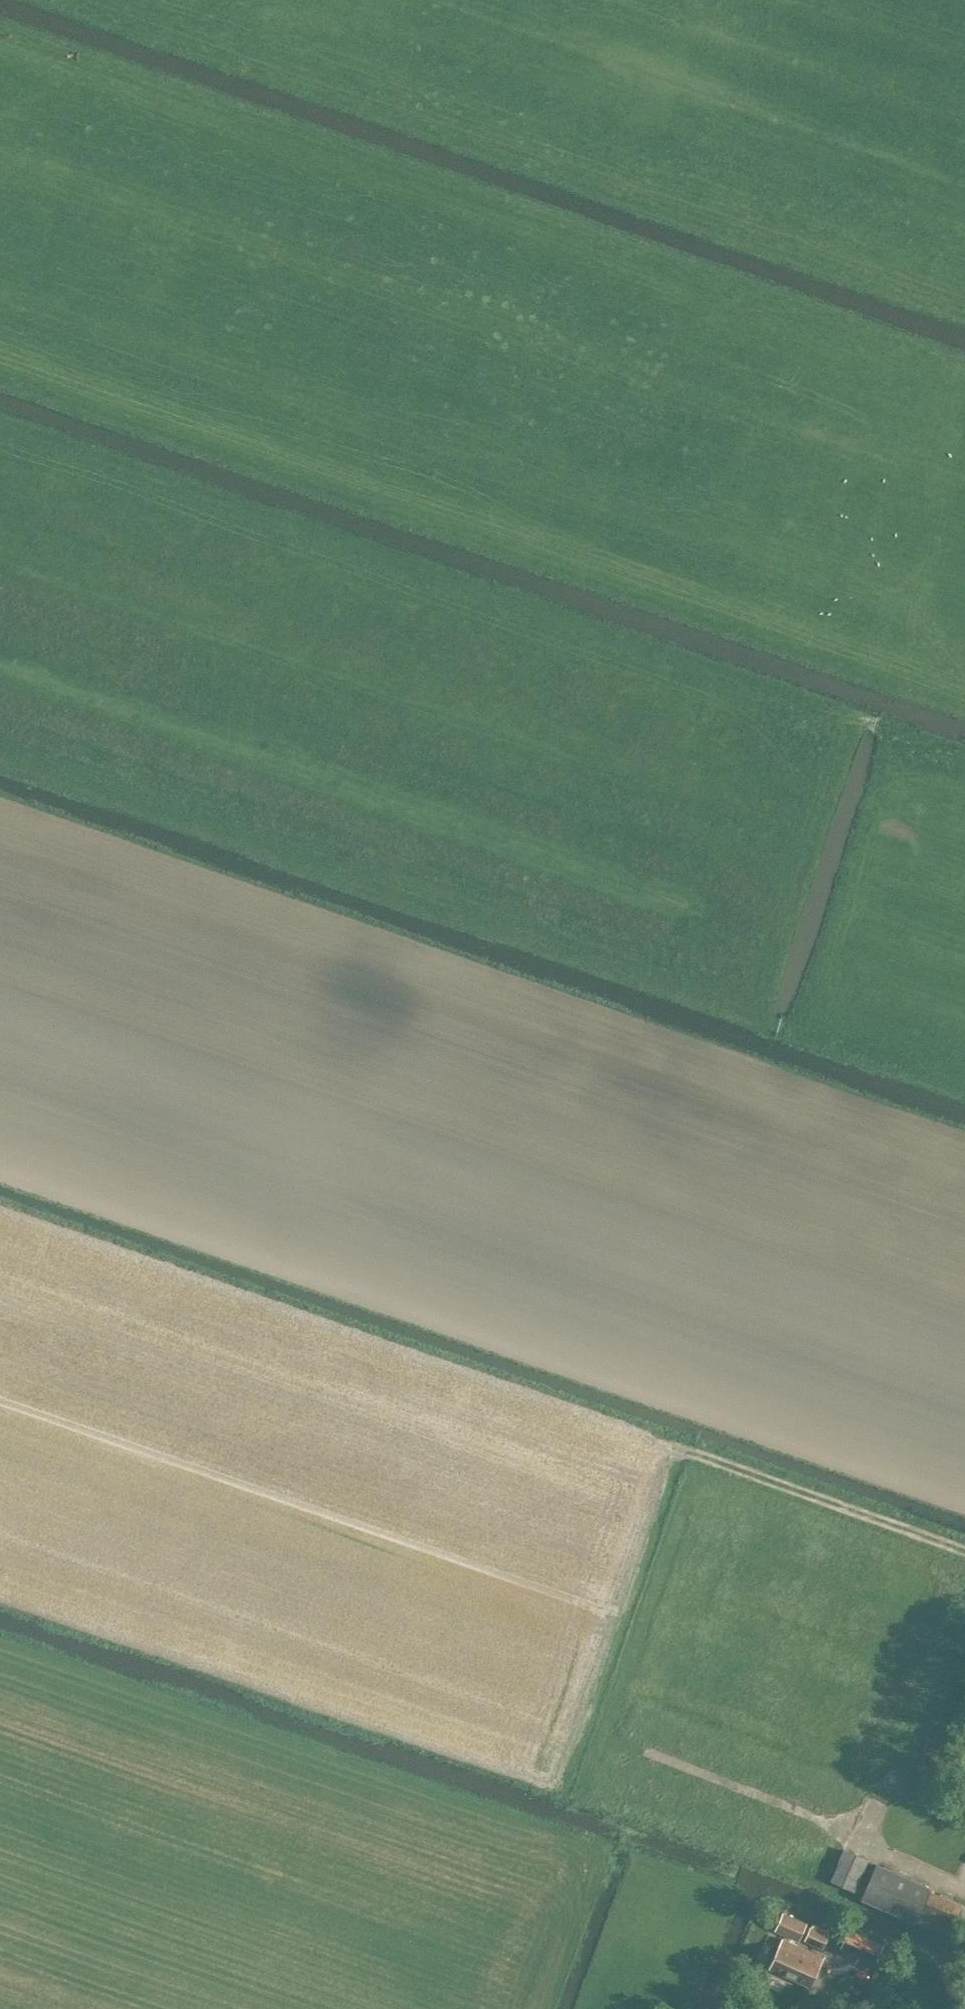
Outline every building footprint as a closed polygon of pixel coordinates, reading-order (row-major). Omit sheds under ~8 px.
[(830,1877),(852,1887),(866,1858),(843,1848),(830,1877)] [(912,1919),(913,1918),(947,1933),(961,1902),(927,1889),(929,1885),(876,1862),(861,1897),(912,1919)] [(804,1939),(822,1946),(828,1932),(810,1925),(804,1939)] [(770,1966),(810,1984),(823,1955),(784,1937),(770,1966)] [(883,1943),(869,1937),(861,1953),(876,1959),(883,1943)]
